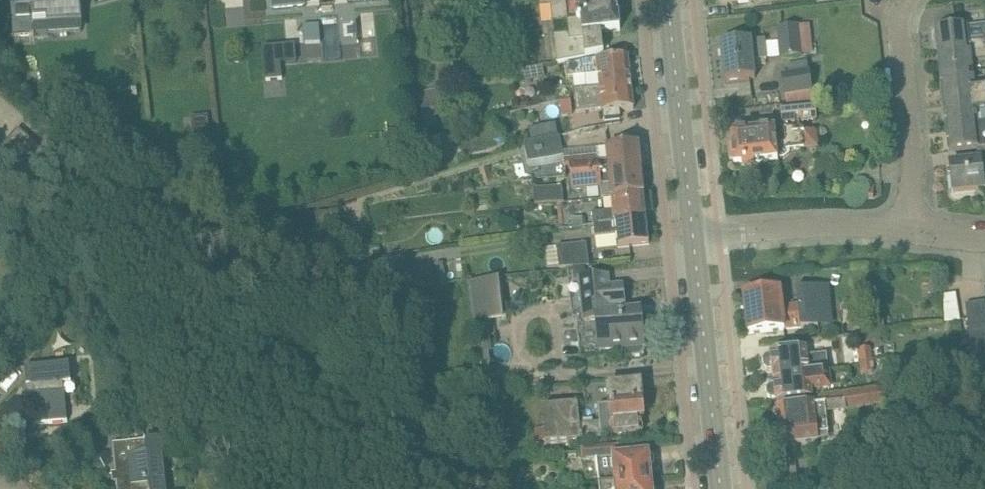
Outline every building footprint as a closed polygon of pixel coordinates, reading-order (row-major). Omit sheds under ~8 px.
[(81,21),(80,0),(13,0),(15,33),(35,32),(35,24),(48,23),(49,31),(81,29),(81,21)] [(566,0),(540,0),(541,7),(551,6),(553,23),(567,21),(568,33),(554,35),(557,63),(596,53),(604,52),(602,32),(621,30),(618,0),(583,0),(566,2),(566,0)] [(302,22),(303,40),(320,39),(319,21),(302,22)] [(808,23),(778,27),(782,58),(811,54),(808,23)] [(967,26),(936,29),(939,53),(984,48),(984,24),(967,26)] [(751,40),(721,43),(725,81),(755,78),(753,60),(767,58),(765,38),(751,40)] [(280,44),(264,46),(266,80),(282,79),(280,44)] [(941,78),(972,75),(970,60),(984,58),(984,48),(939,53),(941,78)] [(600,86),(631,81),(628,57),(597,60),(597,58),(566,65),(569,77),(598,74),(600,86)] [(808,61),(787,63),(789,75),(784,76),(787,101),(813,99),(810,73),(808,61)] [(984,98),(984,84),(974,86),(972,75),(941,78),(944,102),(984,98)] [(631,81),(600,86),(600,87),(576,89),(578,110),(602,108),(604,119),(621,117),(620,110),(634,109),(631,81)] [(420,91),(423,117),(444,114),(440,88),(420,91)] [(947,126),(978,122),(976,112),(984,111),(984,98),(944,102),(947,126)] [(562,114),(573,113),(572,100),(561,102),(562,114)] [(815,104),(782,107),(784,123),(817,120),(815,104)] [(193,137),(210,135),(208,114),(191,116),(193,137)] [(977,148),(980,147),(984,146),(984,121),(978,122),(947,126),(949,151),(977,148)] [(735,166),(778,161),(775,130),(771,131),(770,125),(751,127),(752,133),(732,135),(735,166)] [(803,129),(803,146),(817,146),(817,129),(803,129)] [(428,138),(431,150),(443,147),(442,135),(428,138)] [(565,156),(560,137),(525,144),(529,164),(565,156)] [(570,176),(642,168),(639,144),(607,148),(608,161),(599,162),(598,155),(565,159),(566,169),(569,169),(570,176)] [(980,147),(977,148),(979,159),(951,163),(954,191),(984,188),(984,146),(980,147)] [(644,192),(642,168),(570,176),(572,190),(602,187),(601,184),(611,183),(613,196),(644,192)] [(859,180),(856,196),(873,198),(875,183),(859,180)] [(534,189),(536,205),(565,202),(563,186),(534,189)] [(593,213),(594,224),(647,218),(644,192),(613,196),(614,211),(593,213)] [(574,218),(575,226),(588,224),(587,216),(574,218)] [(647,218),(594,224),(596,239),(617,236),(618,247),(649,243),(647,218)] [(353,233),(354,247),(368,246),(366,232),(353,233)] [(590,265),(587,243),(558,247),(561,268),(590,265)] [(366,246),(354,247),(355,255),(367,254),(366,246)] [(583,316),(625,312),(622,286),(609,287),(608,277),(580,279),(583,316)] [(476,322),(504,319),(500,278),(472,281),(476,322)] [(781,290),(744,294),(749,333),(800,327),(800,328),(834,325),(830,285),(796,288),(798,305),(782,307),(781,290)] [(943,292),(946,320),(959,319),(956,291),(943,292)] [(977,345),(984,343),(984,301),(966,304),(972,345),(977,345)] [(625,312),(583,316),(578,317),(581,355),(599,353),(626,351),(626,354),(630,357),(641,356),(645,352),(640,310),(625,312)] [(884,320),(857,323),(858,333),(886,329),(884,320)] [(984,367),(984,343),(977,345),(976,369),(984,367)] [(858,349),(860,365),(861,365),(860,361),(873,359),(872,347),(858,349)] [(773,369),(774,376),(829,369),(827,354),(808,356),(807,348),(791,350),(771,353),(772,355),(766,355),(763,360),(764,367),(768,370),(773,369)] [(875,372),(873,359),(860,361),(861,365),(860,365),(861,374),(875,372)] [(26,367),(28,387),(30,387),(34,424),(68,421),(66,401),(64,384),(73,383),(70,363),(26,367)] [(829,369),(774,376),(775,384),(770,384),(767,389),(767,396),(771,399),(777,399),(777,401),(813,397),(812,388),(831,386),(829,369)] [(957,380),(977,377),(975,369),(956,372),(957,380)] [(645,418),(642,383),(606,387),(608,403),(597,404),(599,422),(579,424),(577,404),(543,407),(547,444),(583,441),(583,436),(600,434),(600,435),(611,434),(611,435),(643,432),(642,419),(645,418)] [(885,388),(845,392),(847,408),(887,404),(885,388)] [(827,438),(824,414),(823,404),(815,404),(815,403),(778,408),(780,427),(778,427),(780,445),(819,440),(819,439),(827,438)] [(162,438),(133,441),(113,443),(118,488),(167,488),(162,438)] [(596,461),(599,485),(651,479),(650,468),(652,467),(654,465),(654,459),(651,457),(649,457),(649,454),(619,457),(618,445),(582,449),(583,463),(596,461)] [(599,485),(599,488),(653,488),(651,479),(599,485)]
